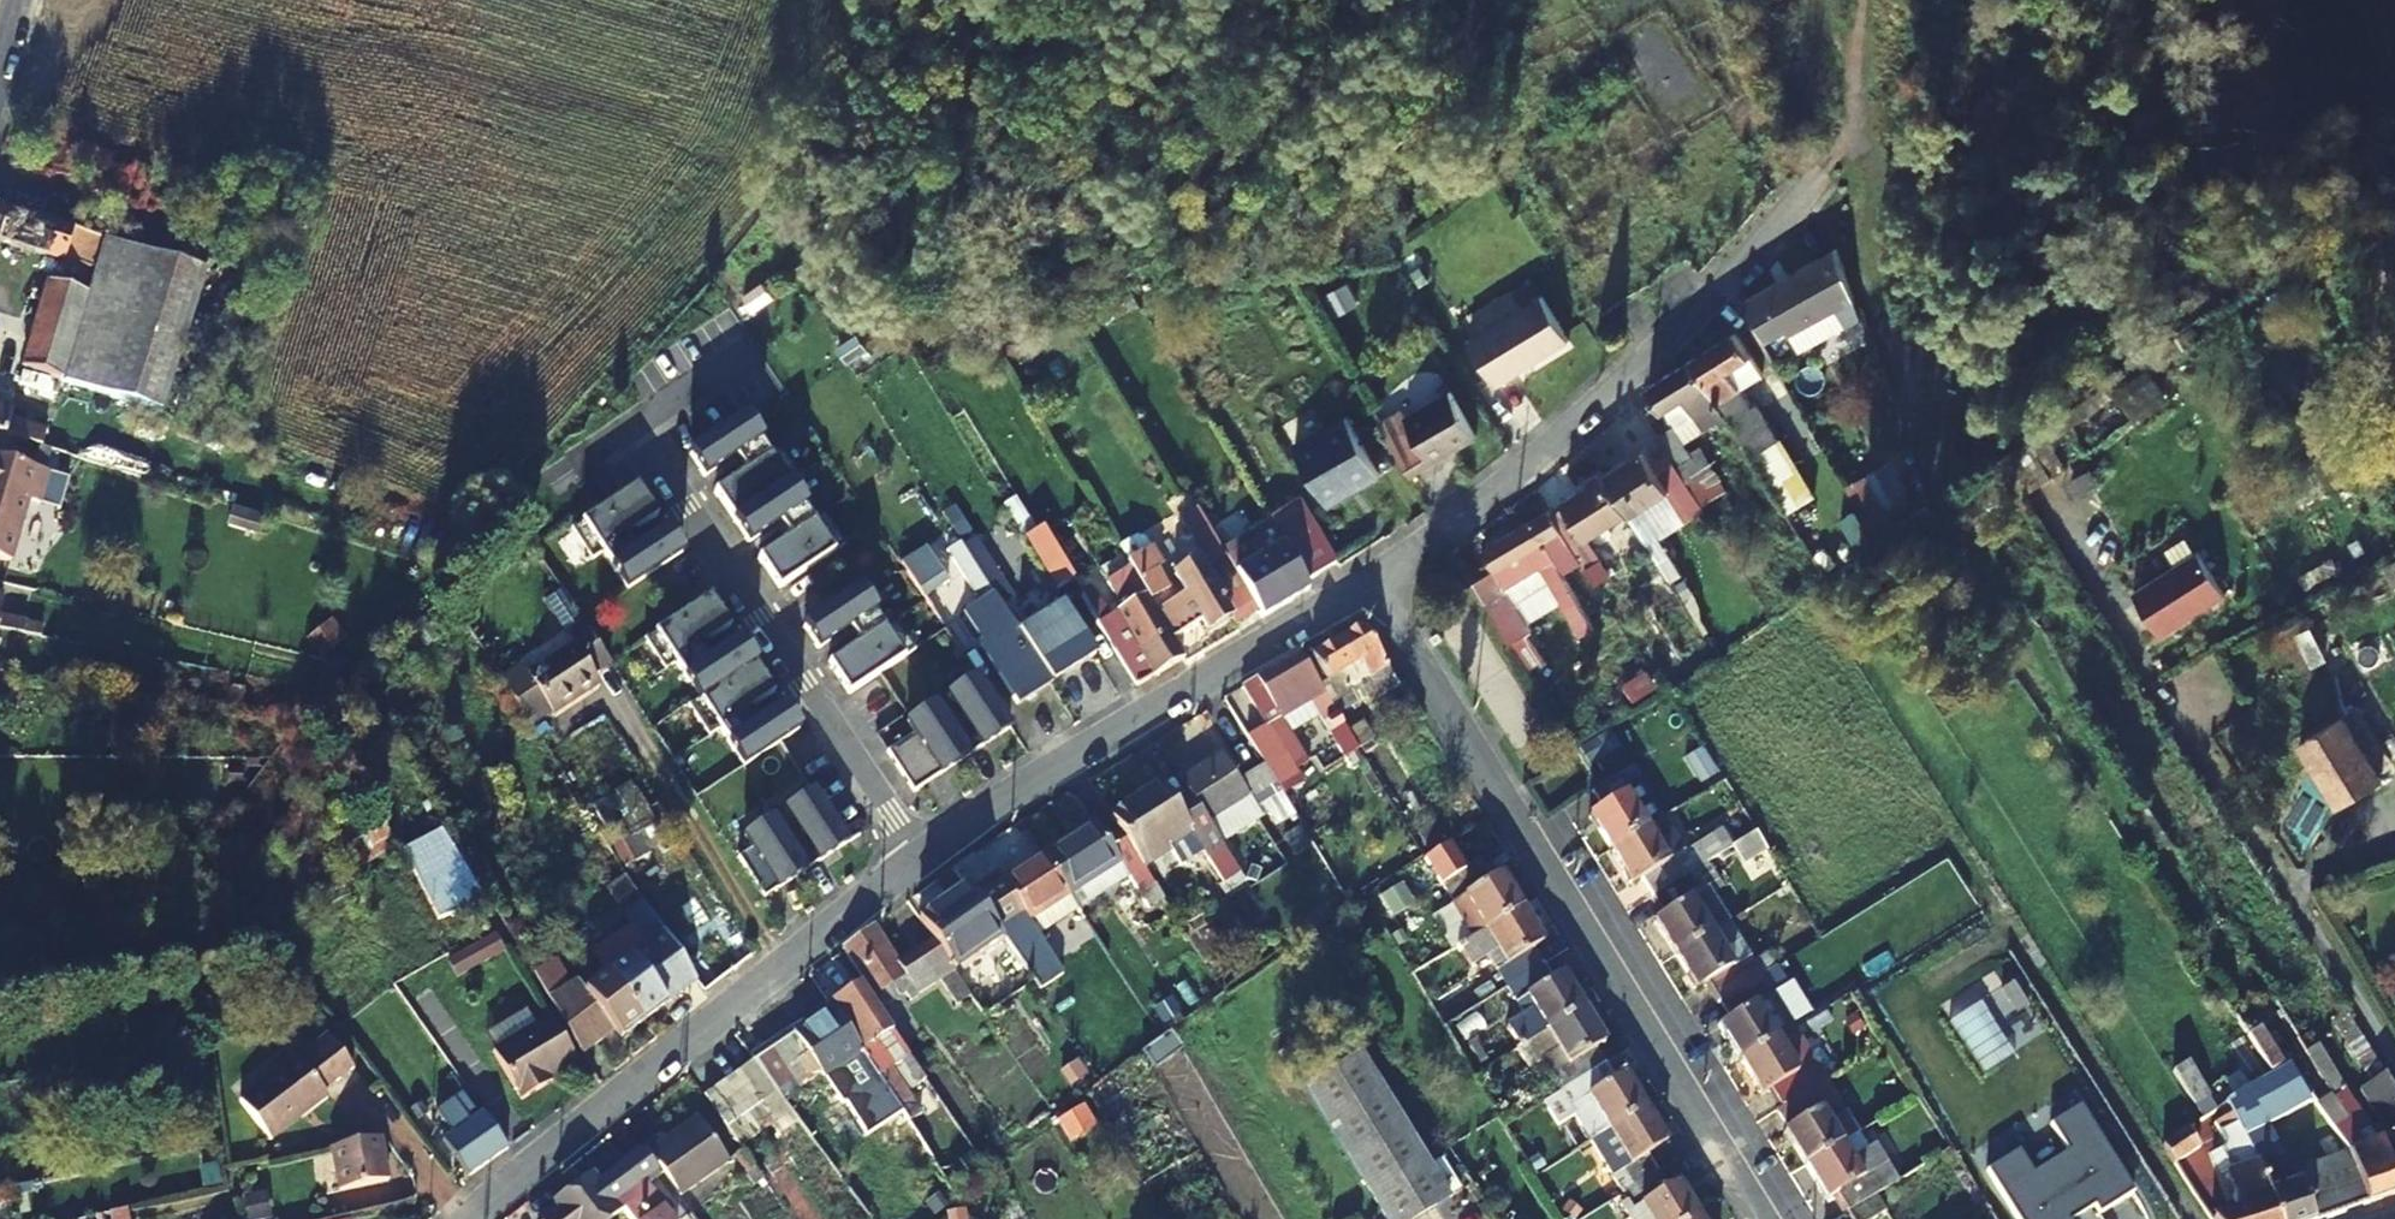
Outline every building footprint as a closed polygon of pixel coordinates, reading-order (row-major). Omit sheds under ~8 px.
[(104,239),(0,205),(0,240),(94,270),(104,239)] [(94,270),(87,294),(62,379),(152,409),(194,267),(104,239),(94,270)] [(1831,332),(1860,315),(1837,249),(1796,272),(1831,332)] [(1831,332),(1796,272),(1745,302),(1767,342),(1787,331),(1798,350),(1831,332)] [(26,369),(62,379),(87,294),(51,283),(26,369)] [(1569,340),(1542,297),(1470,340),(1496,384),(1569,340)] [(1732,423),(1770,485),(1792,471),(1741,387),(1762,373),(1737,332),(1693,359),(1732,423)] [(1673,424),(1676,429),(1697,417),(1706,430),(1717,424),(1722,430),(1732,423),(1693,359),(1648,387),(1672,425),(1673,424)] [(2146,367),(2116,392),(2138,420),(2169,395),(2146,367)] [(1406,418),(1403,413),(1382,425),(1410,475),(1477,436),(1451,392),(1413,415),(1406,418)] [(46,429),(11,418),(14,410),(0,406),(0,432),(41,445),(46,429)] [(764,459),(740,422),(695,452),(709,474),(740,454),(749,468),(719,488),(753,540),(784,520),(793,534),(763,555),(783,586),(839,549),(818,518),(808,525),(784,490),(795,483),(774,452),(764,459)] [(1673,424),(1672,425),(1657,433),(1668,450),(1675,461),(1691,452),(1676,429),(1673,424)] [(1675,461),(1688,483),(1702,475),(1715,468),(1701,446),(1691,452),(1675,461)] [(1629,511),(1659,561),(1670,553),(1648,516),(1672,502),(1685,521),(1705,509),(1702,505),(1688,483),(1675,461),(1668,450),(1652,461),(1645,448),(1606,473),(1629,511)] [(0,457),(0,558),(10,561),(27,501),(39,504),(49,472),(0,457)] [(1890,462),(1864,475),(1883,509),(1908,497),(1890,462)] [(1629,511),(1606,473),(1564,500),(1566,504),(1552,513),(1596,586),(1613,575),(1600,555),(1594,559),(1583,540),(1629,511)] [(1715,497),(1702,475),(1688,483),(1702,505),(1715,497)] [(631,587),(686,550),(641,482),(575,526),(596,557),(606,550),(631,587)] [(1225,555),(1239,579),(1261,617),(1308,588),(1268,520),(1266,517),(1249,527),(1247,542),(1240,546),(1212,498),(1197,508),(1225,555)] [(1334,564),(1297,502),(1268,520),(1307,581),(1334,564)] [(1225,555),(1197,508),(1150,537),(1160,553),(1190,535),(1203,556),(1207,554),(1213,563),(1225,555)] [(1866,524),(1858,509),(1834,523),(1843,537),(1866,524)] [(1548,545),(1562,536),(1547,513),(1484,550),(1506,588),(1542,566),(1556,558),(1548,545)] [(2225,594),(2199,552),(2197,553),(2187,537),(2166,551),(2175,566),(2133,592),(2160,636),(2225,594)] [(1001,605),(995,594),(989,585),(988,584),(961,542),(947,551),(980,603),(963,614),(981,642),(979,643),(1002,679),(1016,702),(1050,681),(1018,630),(1001,605)] [(954,576),(931,543),(907,559),(929,593),(954,576)] [(1035,554),(1050,580),(1066,570),(1049,544),(1034,553),(1035,554)] [(1204,633),(1211,628),(1229,618),(1238,631),(1261,617),(1239,579),(1216,594),(1197,563),(1173,577),(1175,581),(1165,587),(1154,570),(1159,566),(1150,550),(1127,563),(1129,566),(1173,640),(1199,625),(1204,633)] [(1682,573),(1670,553),(1659,561),(1670,580),(1682,573)] [(1564,605),(1579,597),(1556,558),(1542,566),(1564,605)] [(2394,588),(2394,561),(2383,567),(2394,588)] [(1173,640),(1129,566),(1106,580),(1122,609),(1112,616),(1095,588),(1082,596),(1136,684),(1182,657),(1173,640)] [(1013,598),(999,577),(988,584),(989,585),(995,594),(1001,605),(1013,598)] [(888,624),(864,587),(809,624),(824,646),(854,626),(864,640),(833,661),(854,692),(919,648),(899,617),(888,624)] [(724,726),(748,763),(803,727),(788,704),(758,724),(748,710),(779,690),(744,638),(714,658),(704,644),(735,624),(714,593),(649,636),(669,667),(680,660),(703,695),(692,702),(713,734),(724,726)] [(1018,630),(1050,681),(1095,653),(1064,602),(1018,630)] [(334,620),(307,633),(318,655),(345,642),(334,620)] [(596,677),(593,672),(610,661),(586,624),(568,636),(573,645),(529,675),(553,712),(584,692),(582,687),(596,677)] [(1306,661),(1330,702),(1351,689),(1369,679),(1381,697),(1399,687),(1365,627),(1306,661)] [(1301,652),(1243,687),(1267,727),(1313,700),(1348,758),(1360,751),(1345,726),(1330,702),(1306,661),(1301,652)] [(501,654),(492,661),(512,691),(521,685),(501,654)] [(949,711),(974,752),(1017,724),(982,672),(955,691),(962,702),(949,711)] [(1365,713),(1351,689),(1330,702),(1345,726),(1365,713)] [(920,788),(974,752),(949,711),(942,699),(914,718),(921,729),(894,748),(920,788)] [(2360,706),(2344,715),(2369,758),(2385,749),(2360,706)] [(2342,805),(2383,781),(2369,758),(2344,715),(2303,741),(2342,805)] [(1686,759),(1702,784),(1718,775),(1702,750),(1686,759)] [(1207,822),(1248,796),(1256,808),(1281,793),(1265,766),(1239,780),(1223,753),(1180,780),(1190,794),(1207,822)] [(1611,851),(1663,819),(1630,768),(1591,792),(1601,808),(1589,815),(1611,851)] [(1144,794),(1147,800),(1166,788),(1162,782),(1144,794)] [(676,834),(664,816),(653,822),(632,785),(595,806),(608,829),(607,831),(624,866),(651,852),(649,848),(661,842),(666,850),(678,844),(672,836),(676,834)] [(1190,794),(1175,802),(1166,788),(1147,800),(1144,794),(1110,815),(1121,832),(1143,867),(1193,836),(1207,857),(1223,847),(1218,839),(1207,822),(1190,794)] [(796,821),(783,829),(808,870),(851,842),(817,791),(789,809),(796,821)] [(1259,814),(1256,808),(1248,796),(1207,822),(1218,839),(1259,814)] [(377,816),(372,808),(328,832),(351,870),(394,845),(377,816)] [(421,827),(410,810),(397,817),(392,820),(441,913),(465,901),(455,879),(468,871),(440,823),(430,828),(427,824),(421,827)] [(783,829),(775,818),(748,836),(755,848),(740,858),(767,898),(808,870),(783,829)] [(1711,835),(1684,851),(1663,819),(1611,851),(1634,885),(1642,881),(1653,898),(1722,853),(1711,835)] [(1130,878),(1149,909),(1164,899),(1143,867),(1121,832),(1108,840),(1096,821),(1043,854),(1070,896),(1084,886),(1094,901),(1130,878)] [(1763,843),(1756,832),(1722,853),(1653,898),(1663,914),(1654,920),(1677,956),(1729,923),(1712,895),(1724,888),(1714,873),(1763,843)] [(1064,973),(1040,936),(1079,911),(1070,896),(1043,854),(1003,880),(998,873),(971,890),(1002,935),(1038,990),(1064,973)] [(1474,938),(1522,909),(1500,874),(1491,879),(1479,860),(1442,885),(1474,938)] [(971,890),(968,886),(944,901),(948,906),(923,925),(934,941),(953,969),(1002,935),(971,890)] [(671,891),(655,899),(683,957),(699,949),(671,891)] [(948,906),(944,901),(918,919),(923,925),(948,906)] [(1508,988),(1544,966),(1534,950),(1543,944),(1522,909),(1474,938),(1460,947),(1472,967),(1489,957),(1508,988)] [(1766,953),(1753,961),(1729,923),(1677,956),(1699,991),(1707,985),(1718,1003),(1776,967),(1766,953)] [(646,944),(633,926),(594,955),(600,966),(643,1020),(697,980),(664,931),(646,944)] [(940,981),(957,1005),(972,995),(953,969),(934,941),(899,964),(874,928),(844,951),(883,1009),(905,995),(910,1001),(940,981)] [(471,967),(504,946),(493,929),(445,958),(471,997),(484,989),(471,967)] [(547,996),(582,1053),(613,1029),(620,1037),(643,1020),(600,966),(579,982),(575,977),(547,996)] [(1522,1049),(1585,1011),(1563,974),(1553,980),(1544,966),(1508,988),(1525,1015),(1508,1026),(1522,1049)] [(1773,994),(1786,985),(1776,967),(1718,1003),(1729,1019),(1719,1026),(1743,1062),(1795,1030),(1773,994)] [(2254,990),(2245,974),(2218,991),(2242,1028),(2270,1009),(2259,989),(2256,989),(2254,990)] [(926,1080),(862,983),(841,997),(831,1004),(833,1007),(840,1018),(899,1108),(913,1100),(907,1092),(926,1080)] [(840,1018),(833,1007),(795,1033),(830,1085),(841,1101),(843,1104),(854,1098),(864,1112),(880,1104),(921,1165),(932,1159),(899,1108),(840,1018)] [(2333,1019),(2376,1086),(2389,1077),(2346,1010),(2333,1019)] [(1561,1093),(1607,1064),(1598,1049),(1605,1045),(1585,1011),(1522,1049),(1534,1068),(1543,1063),(1561,1093)] [(551,1082),(547,1076),(576,1058),(550,1015),(492,1050),(520,1100),(551,1082)] [(2271,1073),(2284,1063),(2262,1027),(2247,1036),(2271,1073)] [(2307,1052),(2321,1046),(2310,1029),(2296,1036),(2305,1049),(2307,1052)] [(1783,1109),(1827,1081),(1795,1030),(1743,1062),(1764,1096),(1772,1092),(1783,1109)] [(353,1066),(328,1033),(240,1100),(271,1138),(302,1116),(299,1113),(326,1092),(324,1089),(353,1066)] [(2321,1046),(2307,1052),(2336,1096),(2347,1088),(2321,1046)] [(792,1082),(771,1049),(754,1060),(776,1091),(778,1093),(792,1082)] [(1385,1218),(1416,1218),(1448,1200),(1360,1058),(1306,1090),(1385,1218)] [(507,1147),(482,1110),(469,1118),(465,1113),(472,1107),(461,1092),(467,1089),(446,1059),(429,1071),(437,1082),(423,1092),(436,1111),(438,1110),(453,1131),(445,1139),(470,1174),(507,1147)] [(776,1091),(754,1060),(739,1071),(761,1102),(776,1091)] [(2271,1073),(2293,1110),(2313,1096),(2289,1060),(2284,1063),(2271,1073)] [(2189,1062),(2173,1073),(2195,1107),(2211,1096),(2192,1065),(2189,1062)] [(1863,1063),(1834,1081),(1845,1100),(1875,1082),(1863,1063)] [(1593,1143),(1646,1110),(1624,1074),(1616,1078),(1607,1064),(1561,1093),(1593,1143)] [(761,1102),(739,1071),(724,1081),(746,1113),(761,1102)] [(2389,1077),(2376,1086),(2394,1114),(2394,1086),(2389,1077)] [(746,1113),(724,1081),(704,1095),(727,1126),(746,1113)] [(1843,1144),(1860,1134),(1827,1081),(1783,1109),(1777,1113),(1787,1129),(1784,1131),(1807,1167),(1843,1144)] [(822,1090),(833,1106),(841,1101),(830,1085),(822,1090)] [(2376,1086),(2364,1094),(2390,1132),(2394,1128),(2394,1114),(2376,1086)] [(2336,1096),(2344,1108),(2341,1110),(2353,1128),(2340,1138),(2349,1151),(2369,1205),(2394,1196),(2394,1172),(2392,1163),(2383,1138),(2379,1139),(2347,1088),(2336,1096)] [(2248,1089),(2226,1103),(2237,1124),(2258,1162),(2278,1218),(2330,1218),(2369,1205),(2349,1151),(2290,1170),(2284,1154),(2248,1089)] [(2344,1108),(2336,1096),(2320,1107),(2340,1138),(2353,1128),(2341,1110),(2344,1108)] [(2212,1138),(2219,1134),(2237,1124),(2226,1103),(2202,1120),(2212,1138)] [(1625,1195),(1660,1173),(1649,1156),(1668,1145),(1646,1110),(1593,1143),(1625,1195)] [(666,1144),(662,1138),(645,1150),(679,1197),(729,1162),(700,1120),(666,1144)] [(2237,1124),(2219,1134),(2224,1143),(2222,1150),(2229,1164),(2236,1165),(2238,1169),(2224,1173),(2237,1209),(2210,1218),(2278,1218),(2258,1162),(2237,1124)] [(2201,1146),(2189,1129),(2164,1146),(2175,1164),(2201,1146)] [(1853,1158),(1869,1148),(1860,1134),(1843,1144),(1853,1158)] [(340,1191),(390,1182),(382,1140),(333,1148),(340,1191)] [(1875,1145),(1869,1148),(1853,1158),(1843,1144),(1807,1167),(1827,1200),(1837,1194),(1848,1213),(1876,1196),(1899,1182),(1875,1145)] [(593,1178),(574,1192),(595,1218),(613,1218),(623,1212),(628,1218),(672,1218),(644,1180),(657,1173),(643,1154),(599,1186),(593,1178)] [(1903,1180),(1927,1165),(1921,1157),(1898,1172),(1903,1180)] [(764,1179),(755,1167),(745,1175),(754,1186),(764,1179)] [(1651,1218),(1698,1218),(1699,1218),(1677,1182),(1668,1188),(1660,1173),(1625,1195),(1635,1210),(1642,1206),(1651,1218)] [(244,1190),(245,1218),(270,1218),(270,1190),(244,1190)] [(555,1218),(595,1218),(574,1192),(556,1205),(562,1214),(555,1218)] [(1887,1215),(1876,1196),(1848,1213),(1851,1218),(1880,1218),(1887,1215)] [(127,1207),(98,1214),(99,1218),(130,1218),(127,1207)]
